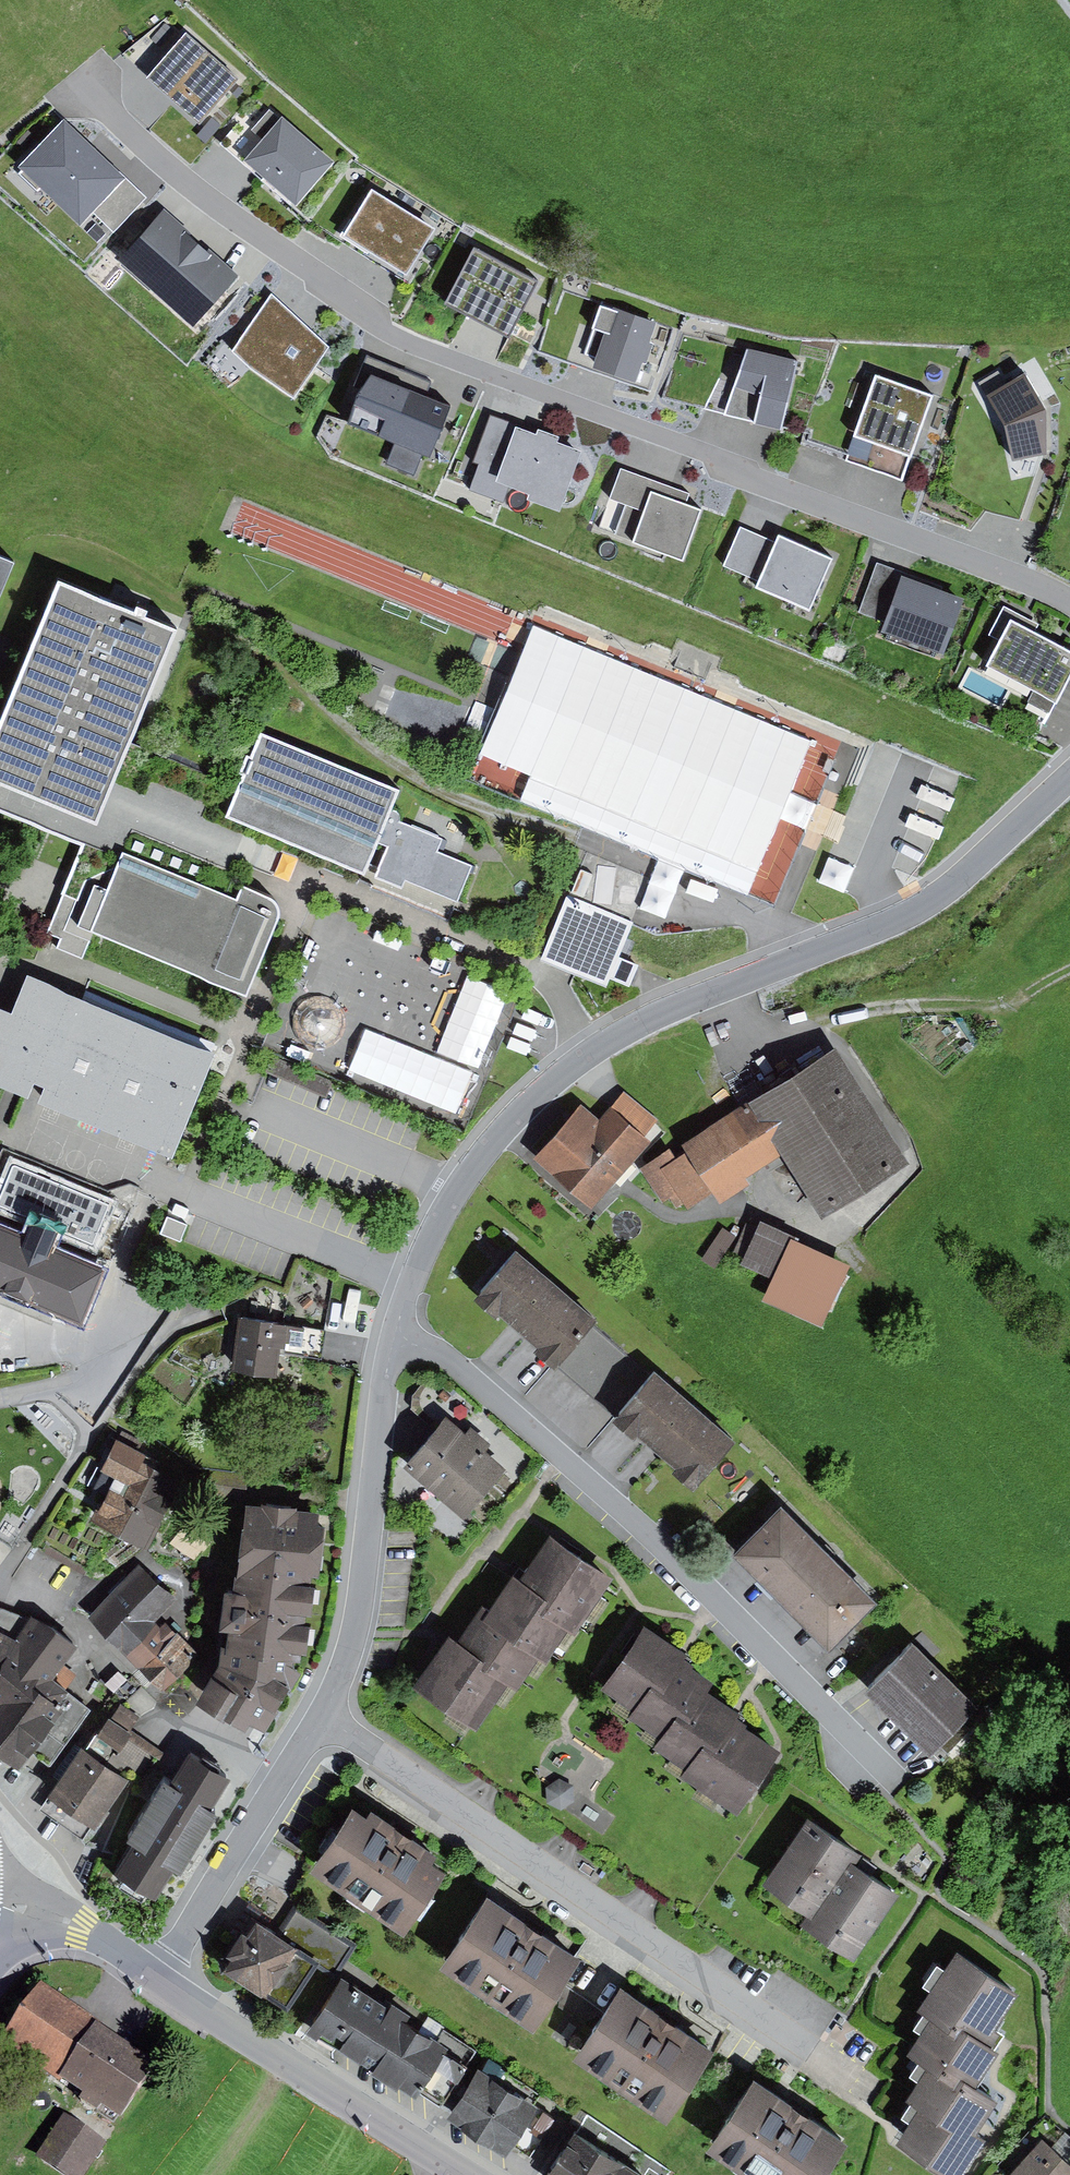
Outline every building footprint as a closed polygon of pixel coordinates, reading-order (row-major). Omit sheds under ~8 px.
[(240,80),(187,34),(146,82),(199,128),(240,80)] [(221,145),(244,165),(263,143),(251,133),(270,111),(258,102),(221,145)] [(333,165),(270,111),(251,133),(263,143),(244,165),(296,209),(333,165)] [(211,118),(197,137),(206,144),(221,126),(211,118)] [(93,214),(126,180),(64,121),(18,169),(80,228),(93,214)] [(126,180),(93,214),(114,234),(146,199),(126,180)] [(434,231),(371,191),(342,239),(405,278),(434,231)] [(194,330),(240,279),(164,212),(118,263),(194,330)] [(538,280),(473,247),(444,303),(509,336),(538,280)] [(294,400),(330,348),(271,294),(231,354),(261,379),(294,400)] [(655,324),(600,306),(592,331),(604,335),(591,372),(635,386),(642,365),(646,366),(652,346),(649,344),(655,324)] [(797,362),(747,350),(723,418),(781,433),(797,362)] [(370,379),(424,401),(430,383),(367,358),(353,389),(361,392),(370,379)] [(980,383),(988,397),(1006,387),(998,373),(980,383)] [(1006,387),(988,397),(1004,430),(1013,464),(1047,459),(1045,414),(1024,376),(1006,387)] [(424,401),(370,379),(361,392),(357,396),(346,425),(429,459),(449,411),(424,401)] [(932,399),(874,379),(845,461),(903,481),(932,399)] [(471,463),(499,473),(515,430),(487,420),(471,463)] [(535,437),(515,430),(499,473),(495,484),(532,497),(530,504),(558,514),(581,453),(557,445),(560,439),(538,431),(535,437)] [(689,494),(620,470),(610,500),(626,506),(615,536),(634,543),(632,547),(684,565),(703,511),(685,505),(689,494)] [(759,582),(776,543),(740,528),(723,567),(759,582)] [(833,561),(778,538),(776,543),(759,582),(755,590),(811,614),(833,561)] [(0,561),(0,599),(14,567),(0,561)] [(858,614),(885,623),(900,581),(874,571),(858,614)] [(963,602),(901,579),(900,581),(885,623),(881,634),(943,656),(963,602)] [(58,586),(0,725),(0,786),(96,826),(114,781),(176,636),(143,623),(146,615),(135,610),(133,617),(58,586)] [(1003,607),(987,637),(999,643),(985,669),(1032,694),(1053,706),(1055,707),(1069,680),(1069,655),(1031,634),(1036,625),(1003,607)] [(680,650),(673,667),(704,680),(711,662),(680,650)] [(1053,706),(1032,694),(1027,703),(1049,714),(1053,706)] [(400,793),(260,735),(250,758),(246,756),(237,776),(242,777),(227,818),(364,878),(380,844),(388,848),(376,878),(402,889),(405,881),(457,904),(473,868),(438,854),(443,840),(438,838),(411,827),(401,824),(401,820),(399,816),(396,812),(392,811),(400,793)] [(92,933),(123,855),(236,903),(242,888),(265,843),(200,817),(206,803),(152,781),(147,794),(114,781),(96,826),(0,786),(0,812),(84,846),(48,934),(62,939),(57,950),(82,960),(92,933)] [(415,817),(411,827),(438,838),(442,828),(415,817)] [(586,853),(568,897),(632,923),(650,878),(586,853)] [(236,903),(123,855),(92,933),(246,998),(277,921),(276,910),(270,903),(242,888),(236,903)] [(632,923),(568,897),(541,963),(606,989),(610,980),(624,986),(631,967),(617,962),(632,923)] [(26,979),(10,1017),(0,1012),(0,1092),(27,1103),(33,1087),(44,1092),(37,1107),(171,1163),(215,1058),(26,979)] [(837,1053),(751,1106),(783,1158),(822,1221),(908,1168),(837,1053)] [(658,1120),(624,1093),(609,1111),(644,1138),(658,1120)] [(669,1153),(644,1170),(672,1214),(684,1206),(688,1212),(712,1197),(719,1207),(750,1187),(747,1182),(783,1158),(751,1106),(682,1148),(687,1155),(675,1163),(669,1153)] [(599,1123),(581,1107),(533,1162),(590,1211),(648,1144),(644,1138),(609,1111),(599,1123)] [(0,1214),(0,1272),(61,1298),(80,1306),(100,1257),(97,1255),(56,1239),(51,1236),(61,1213),(32,1201),(23,1223),(0,1214)] [(742,1268),(773,1282),(791,1242),(760,1228),(742,1268)] [(722,1229),(701,1262),(714,1270),(735,1238),(722,1229)] [(58,1233),(56,1239),(97,1255),(99,1249),(58,1233)] [(850,1269),(791,1242),(773,1282),(764,1302),(823,1329),(850,1269)] [(599,1324),(515,1254),(472,1306),(495,1325),(500,1319),(539,1352),(534,1358),(556,1376),(559,1370),(593,1331),(599,1324)] [(0,1272),(0,1298),(51,1320),(61,1298),(0,1272)] [(324,1325),(241,1311),(232,1361),(275,1368),(279,1346),(319,1354),(324,1325)] [(593,1331),(559,1370),(618,1421),(652,1382),(593,1331)] [(735,1447),(655,1378),(652,1382),(618,1421),(612,1427),(633,1445),(638,1439),(676,1472),(671,1478),(692,1496),(735,1447)] [(432,1421),(404,1454),(464,1505),(503,1459),(483,1442),(490,1435),(470,1418),(464,1426),(443,1408),(432,1421)] [(118,1524),(154,1454),(144,1450),(146,1446),(115,1430),(99,1460),(113,1467),(91,1511),(118,1524)] [(181,1468),(154,1454),(118,1524),(146,1538),(181,1468)] [(246,1484),(247,1472),(212,1469),(211,1481),(246,1484)] [(258,1492),(246,1491),(234,1575),(225,1574),(220,1610),(224,1610),(218,1649),(198,1682),(243,1710),(248,1702),(265,1712),(276,1695),(272,1693),(278,1684),(285,1673),(289,1676),(299,1659),(291,1654),(292,1646),(300,1647),(301,1638),(306,1639),(310,1611),(304,1610),(306,1599),(312,1600),(316,1571),(310,1570),(311,1563),(319,1564),(322,1543),(326,1511),(319,1510),(320,1500),(298,1497),(298,1494),(259,1488),(258,1492)] [(878,1606),(782,1512),(732,1563),(827,1657),(878,1606)] [(614,1566),(551,1525),(522,1568),(513,1562),(484,1605),(543,1643),(549,1648),(568,1620),(575,1624),(614,1566)] [(176,1592),(138,1557),(88,1609),(126,1645),(154,1615),(176,1592)] [(543,1643),(484,1605),(478,1600),(459,1628),(448,1620),(411,1675),(477,1719),(508,1672),(519,1680),(543,1643)] [(25,1644),(53,1666),(78,1635),(32,1607),(26,1614),(1,1604),(0,1605),(0,1676),(25,1644)] [(154,1615),(126,1645),(163,1682),(197,1647),(165,1615),(159,1620),(154,1615)] [(642,1616),(601,1678),(630,1697),(624,1705),(669,1735),(705,1680),(710,1670),(682,1651),(678,1649),(682,1643),(642,1616)] [(16,1751),(25,1739),(49,1757),(91,1704),(68,1686),(62,1694),(60,1692),(70,1679),(53,1666),(25,1644),(0,1676),(0,1739),(16,1751)] [(978,1711),(913,1650),(866,1699),(931,1760),(978,1711)] [(118,1667),(105,1679),(114,1689),(127,1677),(118,1667)] [(739,1702),(705,1680),(669,1735),(664,1742),(685,1756),(678,1766),(738,1805),(782,1739),(737,1709),(735,1708),(739,1702)] [(120,1701),(111,1712),(131,1726),(140,1715),(120,1701)] [(86,1738),(79,1734),(32,1800),(80,1834),(128,1768),(140,1776),(161,1747),(131,1726),(111,1712),(107,1709),(86,1738)] [(179,1742),(174,1753),(213,1769),(218,1758),(179,1742)] [(147,1793),(125,1784),(101,1842),(145,1859),(149,1849),(186,1864),(224,1774),(213,1769),(174,1753),(165,1750),(147,1793)] [(366,1804),(352,1794),(309,1855),(402,1919),(446,1856),(432,1846),(436,1841),(371,1796),(366,1804)] [(808,1804),(761,1871),(808,1903),(802,1912),(854,1948),(900,1882),(853,1851),(861,1840),(808,1804)] [(578,1944),(486,1882),(439,1951),(531,2013),(578,1944)] [(283,1926),(255,1908),(245,1923),(240,1920),(225,1943),(230,1945),(221,1959),(264,1985),(269,1983),(288,1996),(314,1957),(332,1969),(350,1941),(296,1906),(283,1926)] [(930,2050),(972,2078),(998,2039),(990,2033),(1024,1983),(958,1939),(917,2000),(931,2009),(912,2039),(930,2050)] [(388,1999),(342,1970),(308,2021),(317,2027),(319,2023),(372,2057),(369,2060),(415,2090),(417,2087),(439,2102),(476,2045),(428,2013),(422,2022),(404,2010),(407,2005),(391,1995),(388,1999)] [(711,2038),(621,1976),(573,2044),(664,2107),(711,2038)] [(60,2077),(97,2021),(40,1984),(0,2044),(56,2080),(60,2077)] [(157,2060),(97,2021),(60,2077),(83,2091),(78,2098),(96,2110),(101,2102),(122,2116),(157,2060)] [(972,2078),(930,2050),(904,2086),(919,2096),(896,2128),(954,2170),(984,2128),(974,2120),(993,2094),(972,2078)] [(536,2097),(477,2059),(445,2108),(504,2146),(509,2137),(529,2150),(552,2114),(533,2102),(536,2097)] [(753,2065),(706,2133),(766,2174),(814,2174),(846,2129),(753,2065)] [(63,2111),(33,2154),(64,2174),(83,2174),(106,2141),(63,2111)] [(574,2117),(540,2169),(549,2174),(666,2174),(670,2169),(586,2113),(580,2122),(574,2117)] [(1043,2132),(1004,2173),(1006,2174),(1069,2174),(1069,2157),(1043,2132)]
